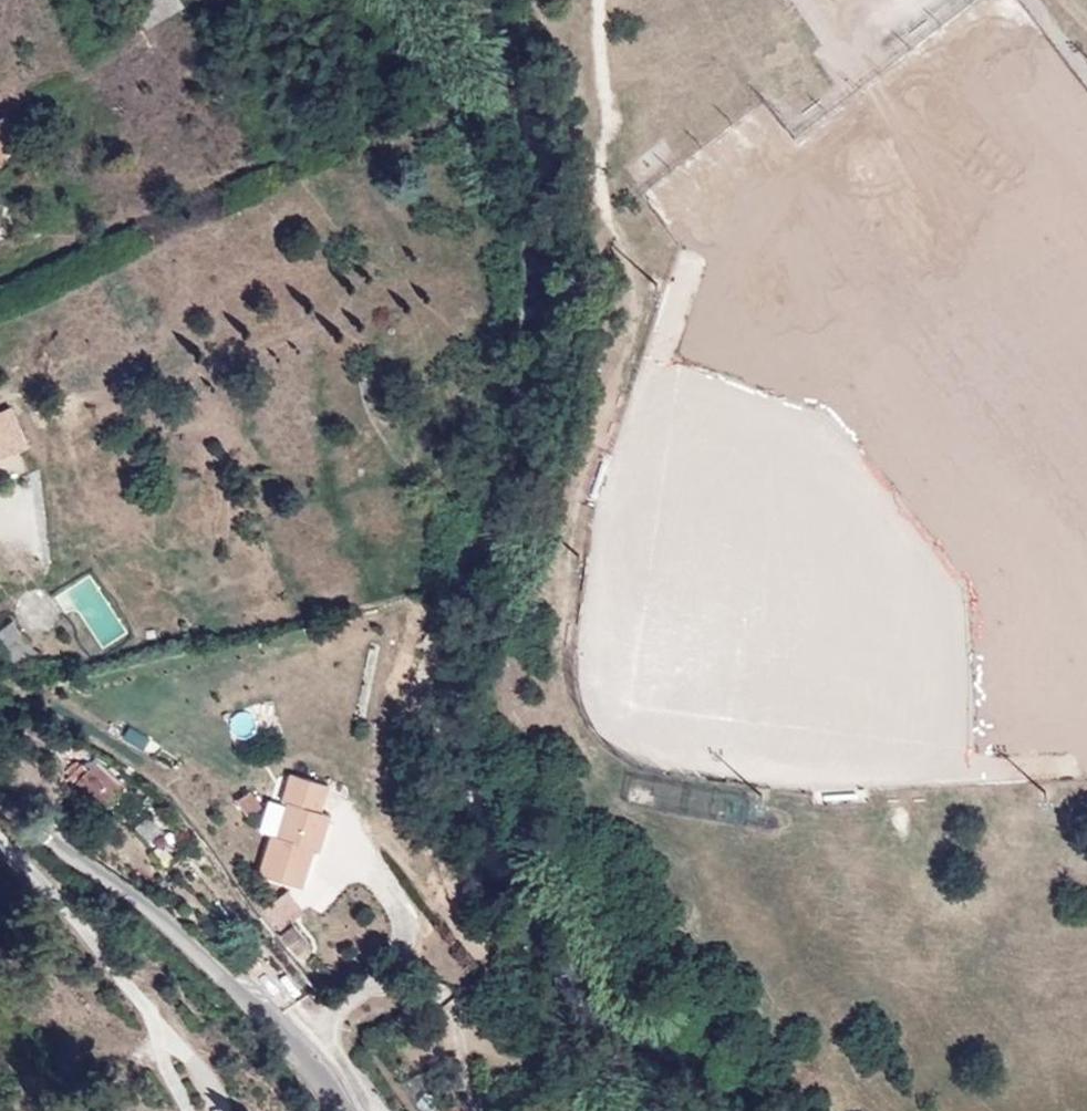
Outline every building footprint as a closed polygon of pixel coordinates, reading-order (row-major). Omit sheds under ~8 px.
[(23,144),(6,117),(0,121),(0,159),(23,144)] [(30,446),(12,408),(0,413),(0,459),(30,446)] [(15,624),(0,635),(0,640),(20,666),(38,652),(15,624)] [(119,799),(88,774),(75,789),(107,815),(119,799)] [(323,812),(331,786),(293,774),(287,800),(290,802),(281,835),(273,834),(262,876),(305,889),(316,846),(320,848),(331,813),(323,812)] [(262,807),(251,791),(238,800),(250,816),(262,807)] [(310,946),(295,927),(282,938),(298,957),(310,946)]
